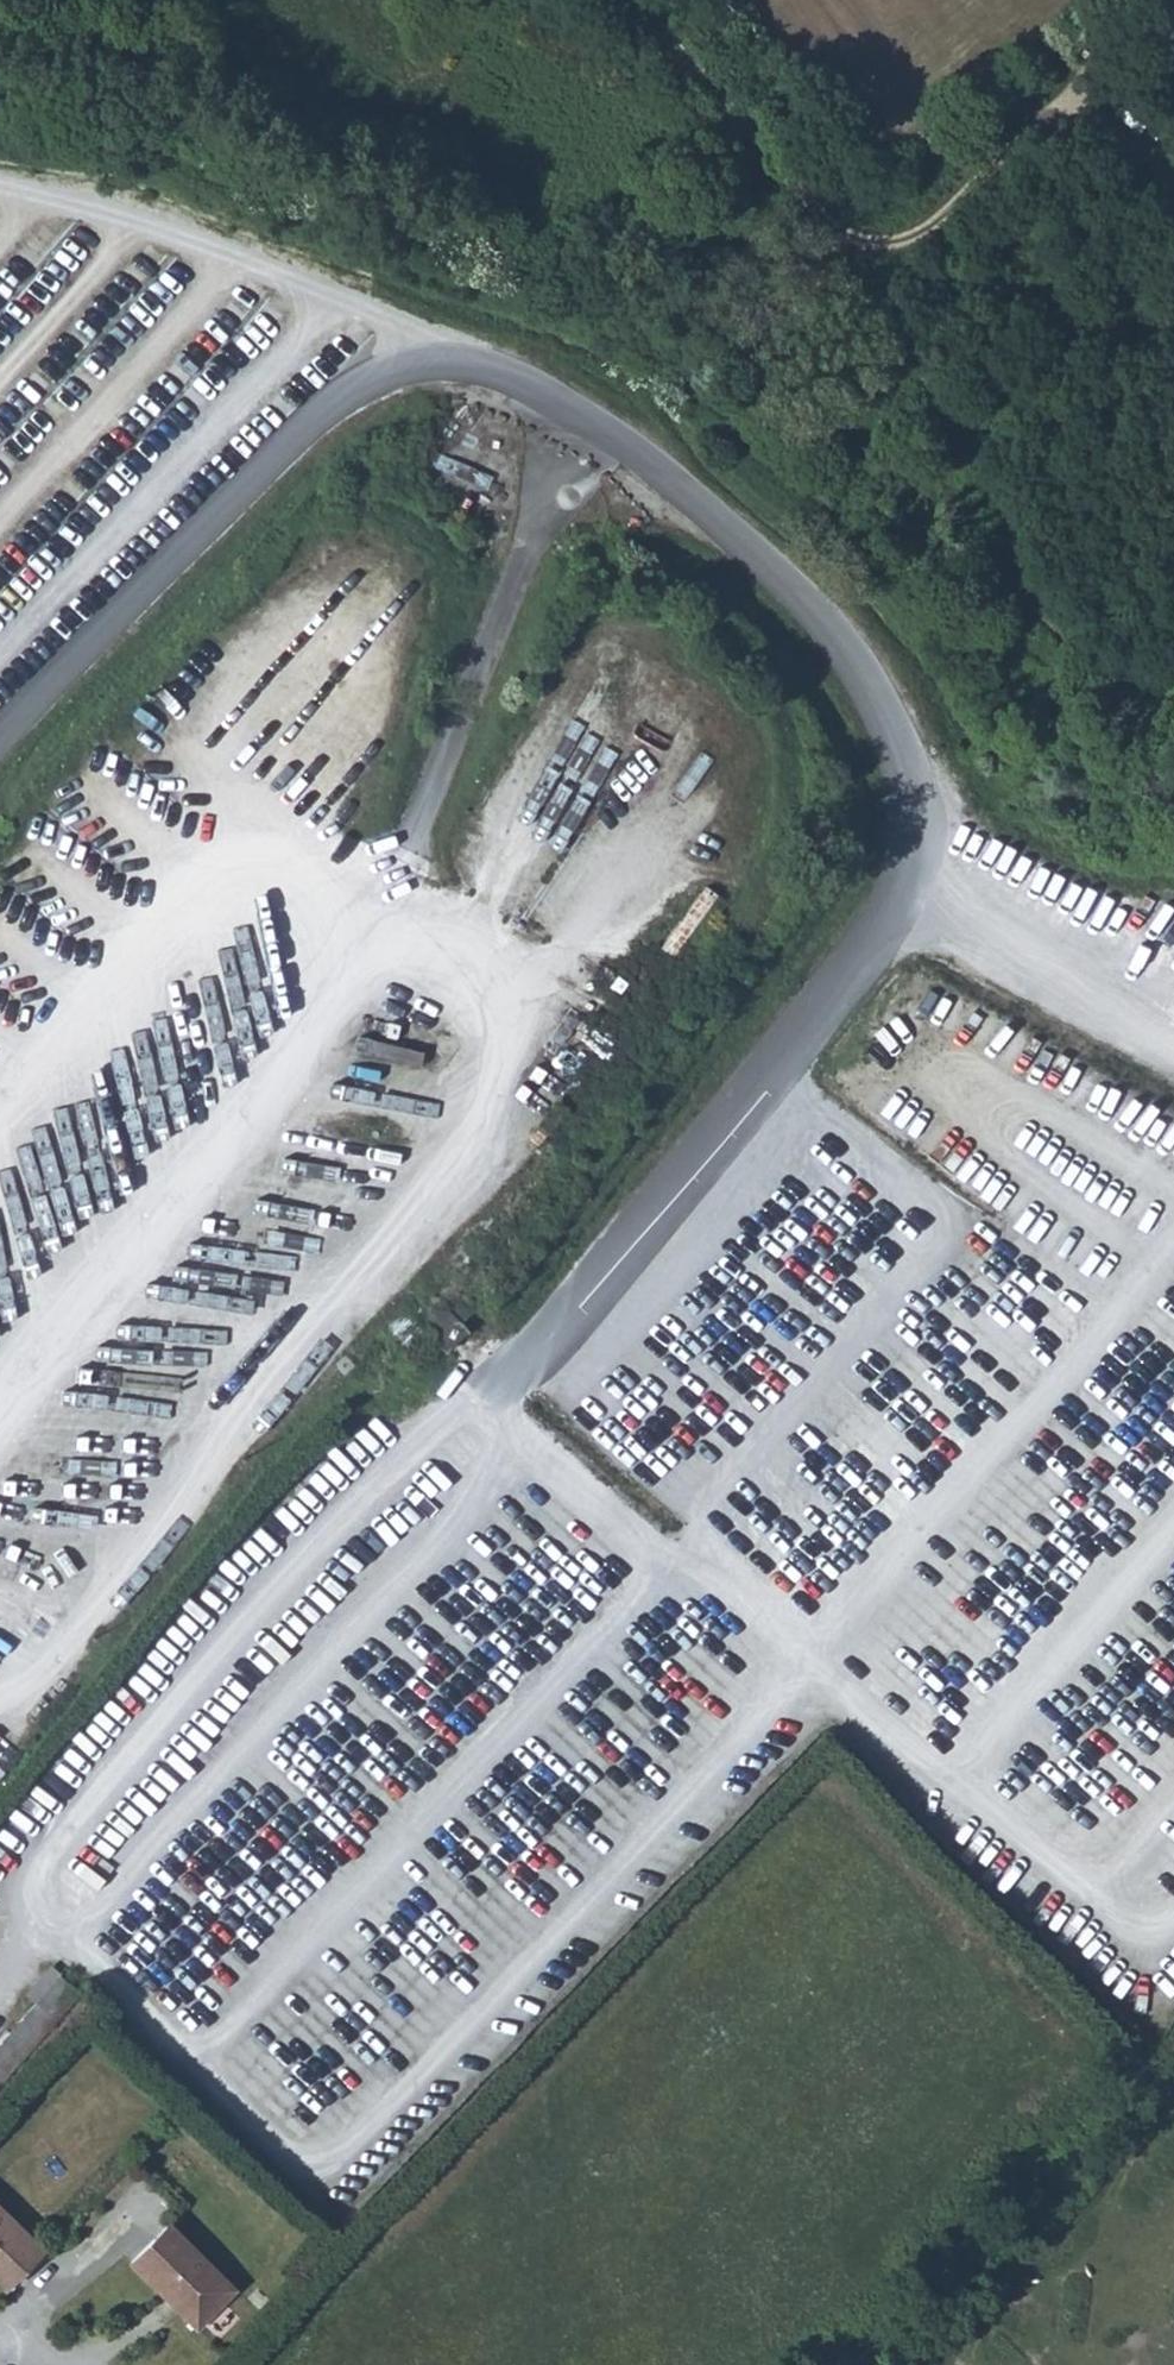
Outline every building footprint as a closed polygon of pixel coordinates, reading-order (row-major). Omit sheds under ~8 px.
[(0,2199),(0,2273),(3,2276),(40,2238),(0,2199)] [(233,2275),(167,2213),(129,2250),(195,2312),(233,2275)]
